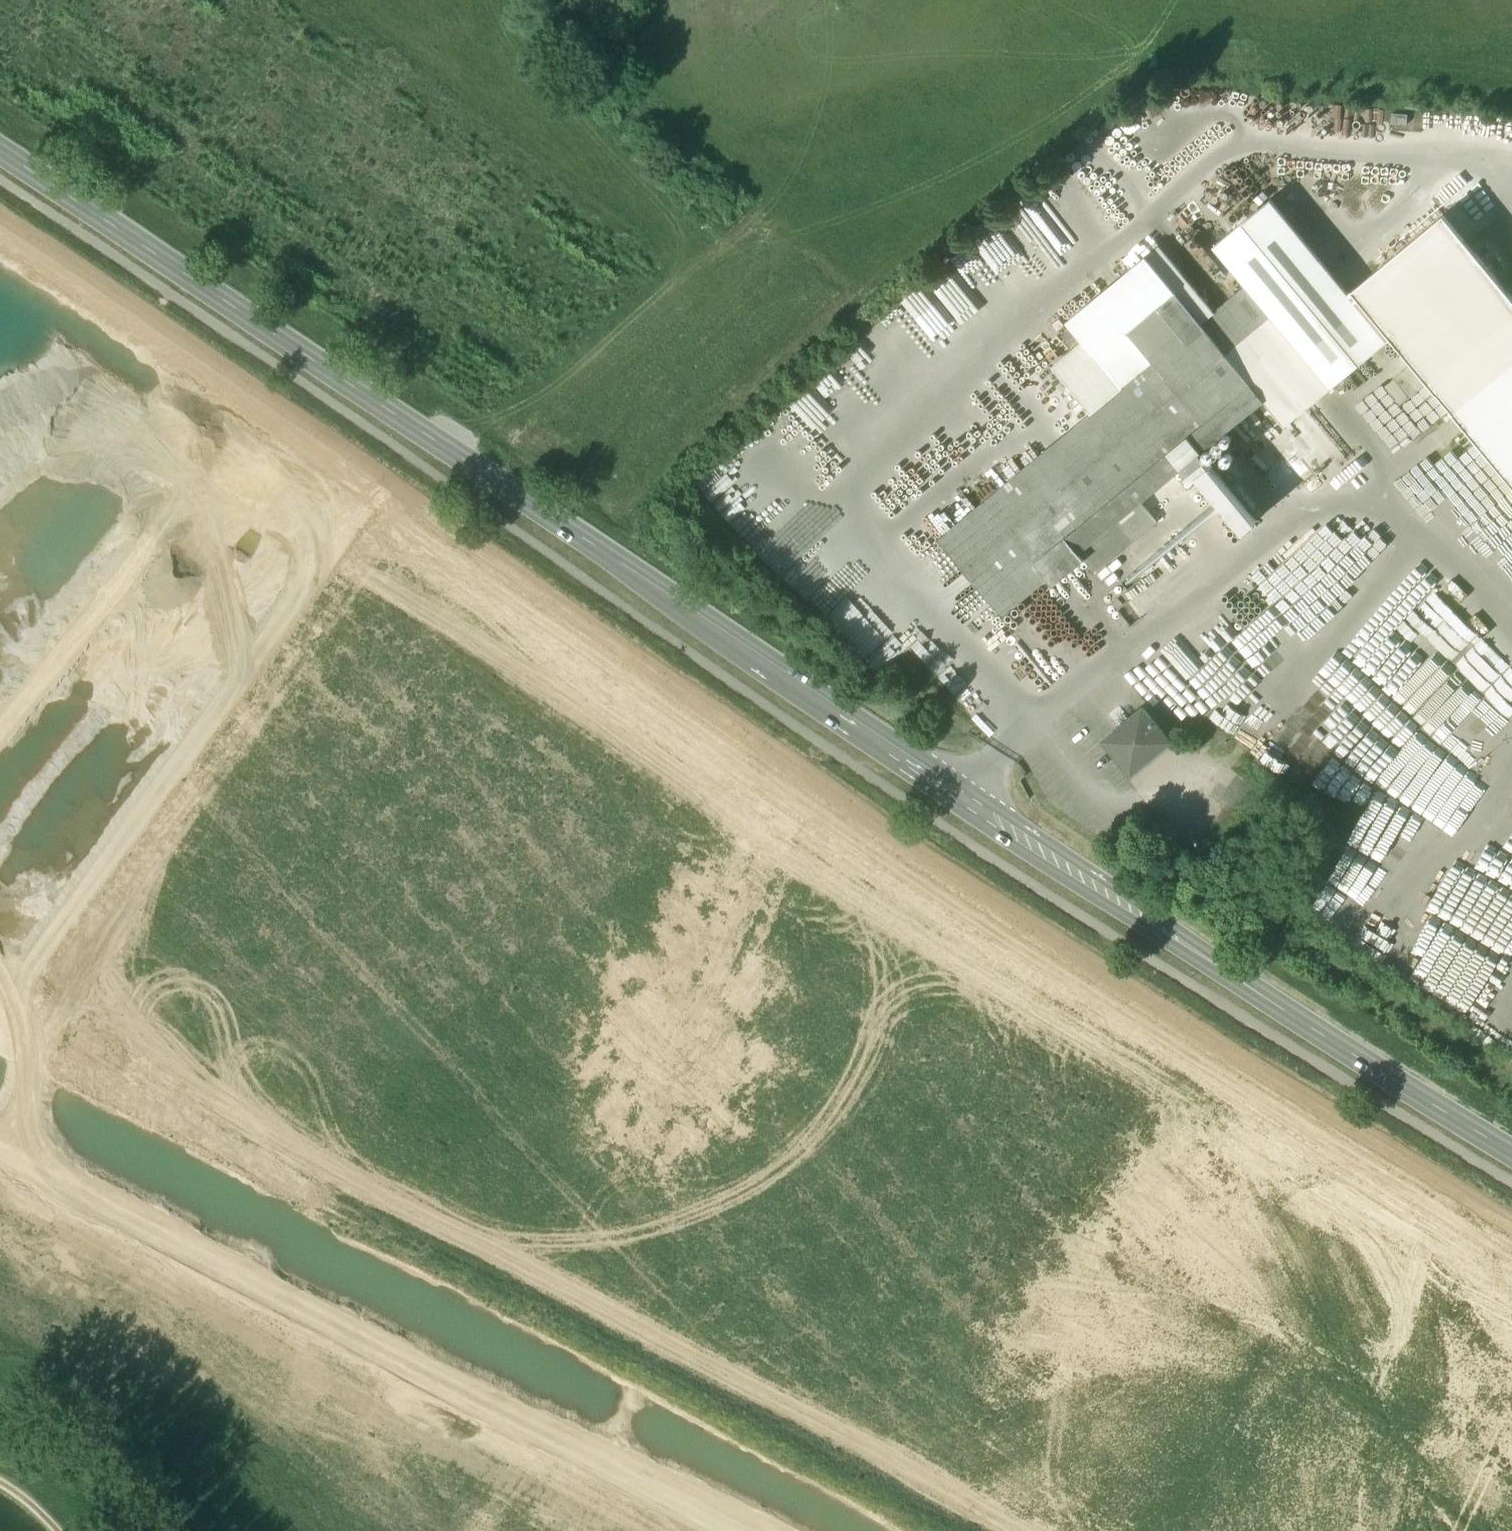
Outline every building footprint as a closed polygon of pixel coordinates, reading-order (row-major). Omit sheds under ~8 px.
[(1349,293),(1271,199),(1215,246),(1247,285),(1299,347),(1308,359),(1332,387),(1392,337),(1354,289),(1349,293)] [(1354,289),(1392,337),(1393,338),(1438,392),(1438,391),(1455,412),(1511,365),(1511,296),(1445,213),(1354,289)] [(1215,312),(1160,245),(1146,257),(1174,291),(1201,323),(1215,312)] [(1201,323),(1174,291),(1096,356),(1123,387),(1091,414),(939,540),(1002,617),(1048,579),(1053,585),(1085,559),(1096,573),(1157,522),(1141,502),(1182,469),(1193,481),(1199,476),(1245,532),(1257,521),(1211,465),(1201,453),(1264,401),(1285,426),(1332,387),(1308,359),(1299,367),(1289,355),(1299,347),(1247,285),(1215,312),(1201,323)] [(1084,341),(1052,367),(1091,414),(1123,387),(1096,356),(1084,341)] [(1308,359),(1299,347),(1289,355),(1299,367),(1308,359)] [(1455,412),(1511,480),(1511,365),(1455,412)] [(875,571),(826,619),(873,667),(891,648),(897,654),(910,641),(899,629),(916,612),(875,571)] [(1143,708),(1104,740),(1131,774),(1171,741),(1143,708)] [(1469,1009),(1493,958),(1440,933),(1416,984),(1469,1009)]
